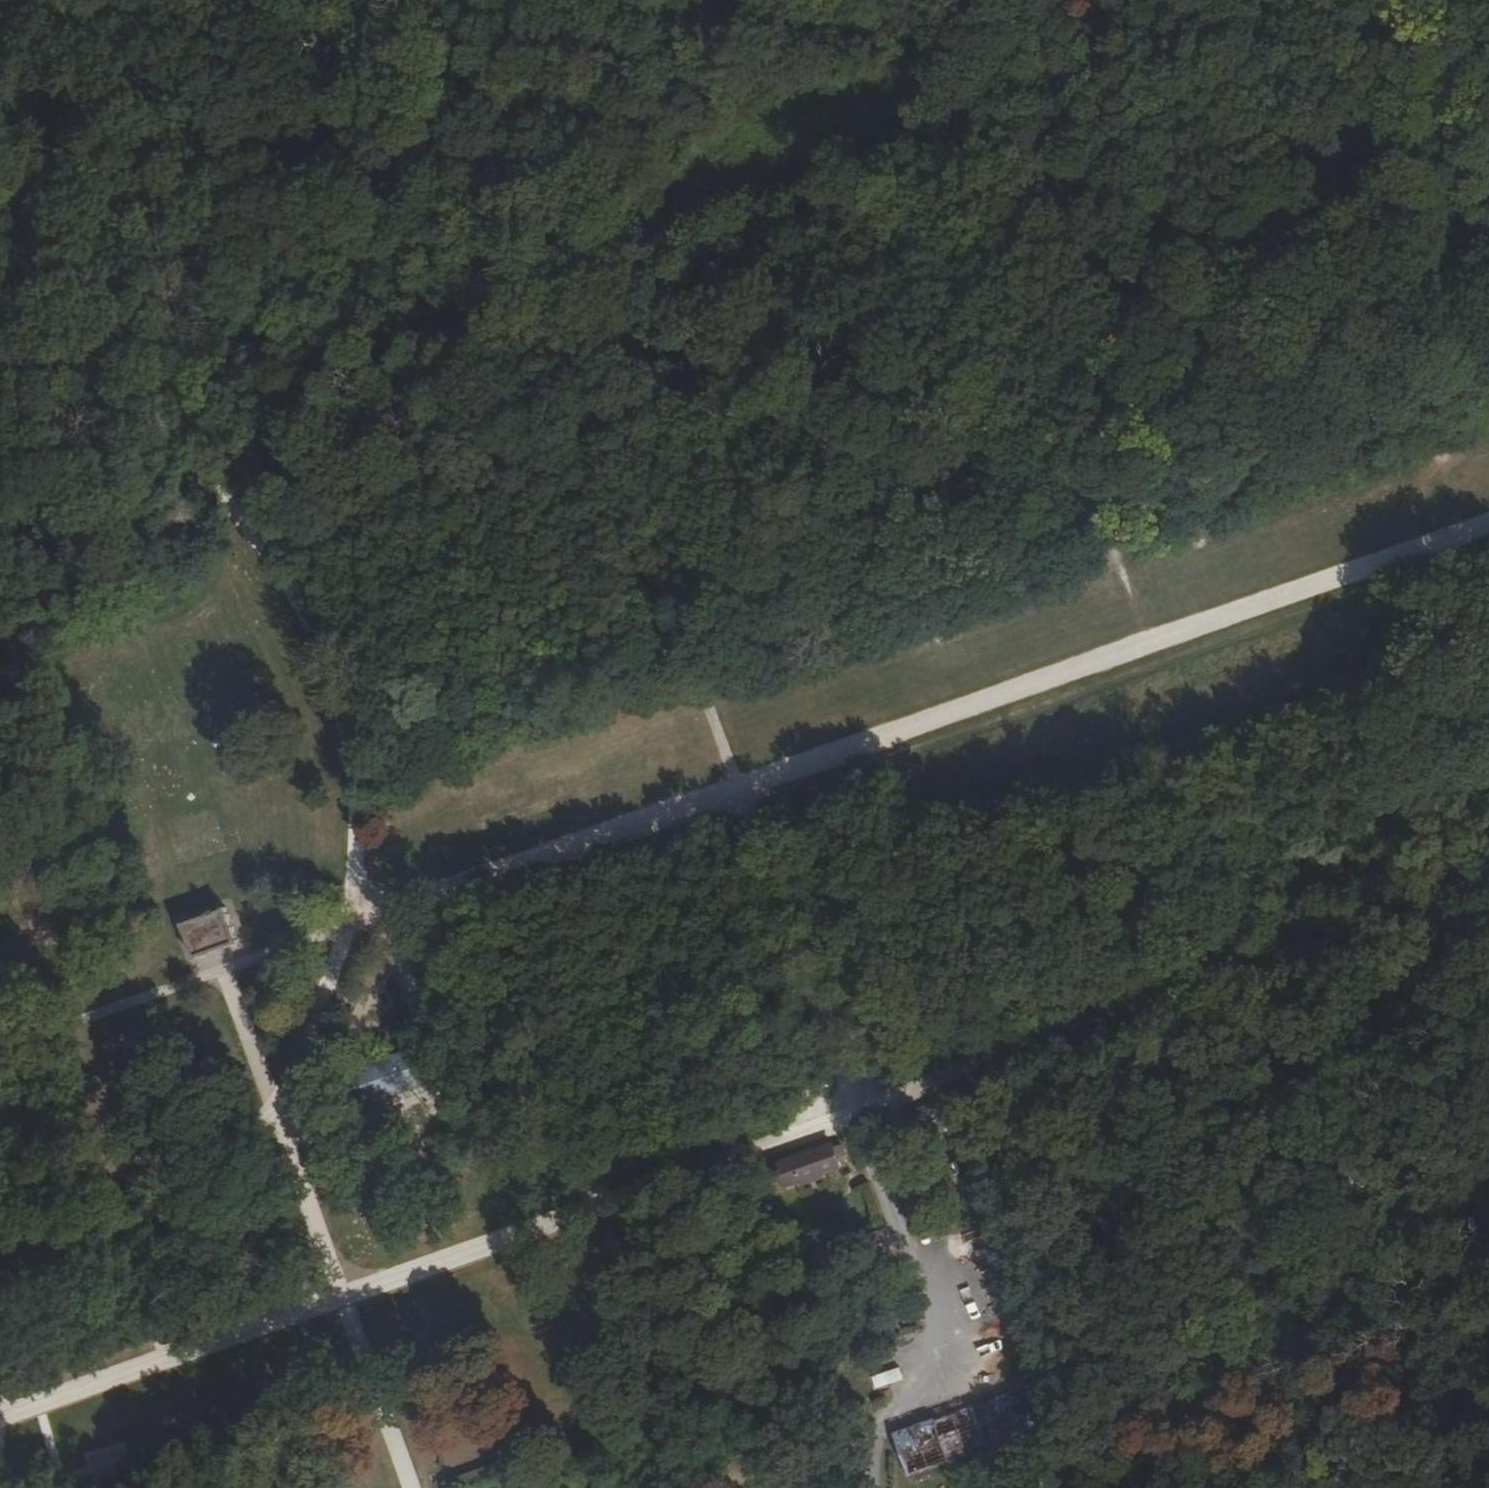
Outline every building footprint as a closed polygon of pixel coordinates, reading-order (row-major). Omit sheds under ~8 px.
[(226,908),(183,923),(195,959),(239,943),(226,908)] [(347,1078),(356,1102),(434,1074),(425,1050),(347,1078)] [(838,1134),(773,1158),(785,1190),(850,1166),(838,1134)] [(909,1477),(1048,1427),(1031,1381),(893,1431),(909,1477)]
